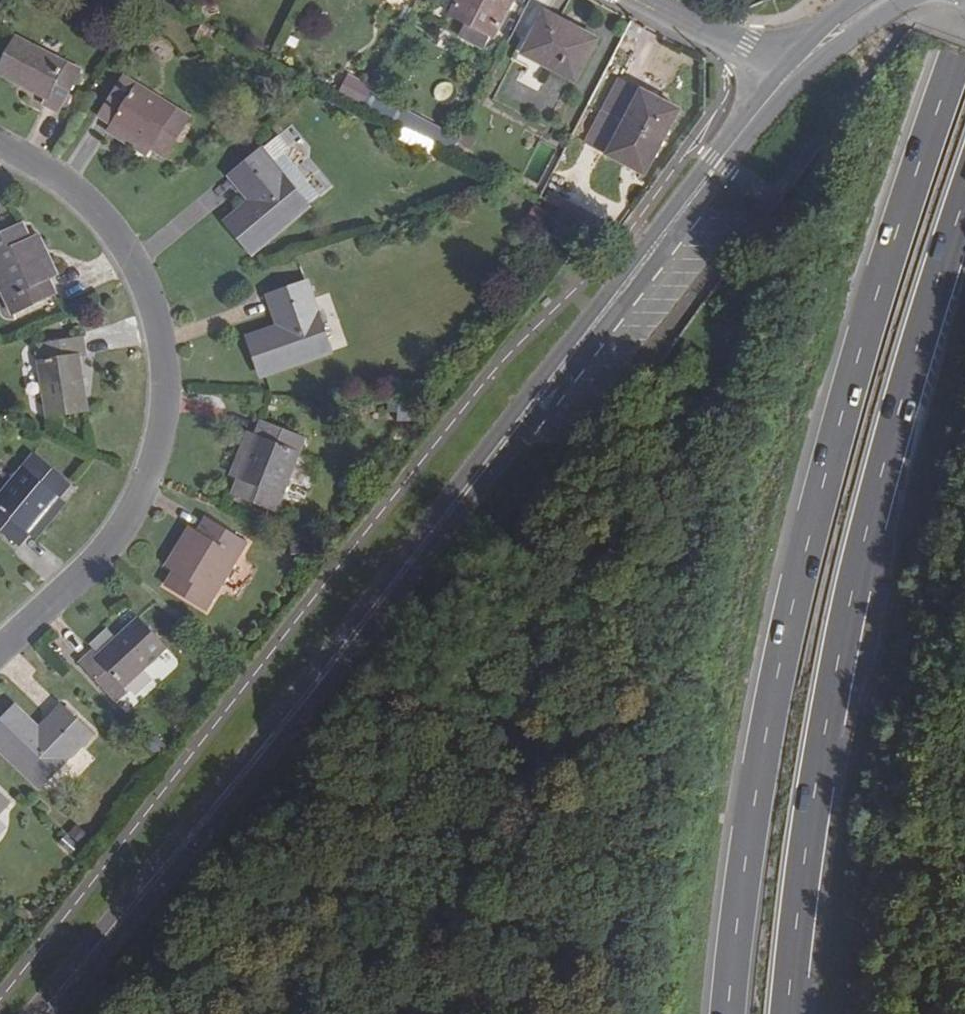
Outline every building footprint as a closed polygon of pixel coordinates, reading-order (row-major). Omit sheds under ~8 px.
[(514,0),(458,0),(452,13),(469,22),(463,35),(485,46),(491,34),(495,36),(514,0)] [(577,80),(597,39),(546,11),(524,52),(577,80)] [(213,46),(219,35),(203,25),(197,37),(213,46)] [(80,70),(16,37),(0,69),(0,73),(49,99),(46,105),(58,112),(80,70)] [(125,76),(101,115),(113,122),(152,147),(166,156),(190,117),(125,76)] [(620,79),(602,113),(661,143),(679,109),(620,79)] [(364,105),(453,150),(460,138),(371,91),(364,105)] [(646,172),(661,143),(602,113),(588,140),(610,152),(609,153),(646,172)] [(146,157),(152,147),(113,122),(107,132),(146,157)] [(280,134),(263,148),(284,174),(283,176),(308,204),(320,195),(286,152),(291,147),(280,134)] [(227,220),(254,253),(309,206),(283,176),(284,174),(263,148),(231,175),(251,199),(227,220)] [(49,279),(30,238),(23,224),(0,235),(0,285),(13,313),(56,293),(49,279)] [(40,233),(30,238),(49,279),(59,275),(40,233)] [(248,336),(263,376),(330,353),(317,316),(318,315),(307,282),(269,296),(279,326),(248,336)] [(84,338),(38,346),(48,416),(87,410),(79,356),(86,355),(84,338)] [(305,439),(263,422),(257,436),(240,477),(234,492),(278,510),(305,439)] [(230,473),(240,477),(257,436),(247,431),(230,473)] [(21,544),(31,532),(60,497),(70,484),(34,455),(0,497),(0,527),(21,544)] [(68,503),(60,497),(31,532),(39,539),(68,503)] [(247,543),(207,518),(200,531),(175,571),(168,584),(208,609),(247,543)] [(166,565),(175,571),(200,531),(190,526),(166,565)] [(126,686),(167,648),(140,618),(99,656),(94,650),(81,664),(116,700),(128,688),(126,686)] [(18,705),(0,724),(0,748),(41,788),(68,759),(69,759),(92,734),(63,705),(42,728),(18,705)] [(10,802),(0,792),(0,813),(10,802)] [(90,836),(77,824),(69,833),(85,848),(93,840),(89,837),(90,836)]
